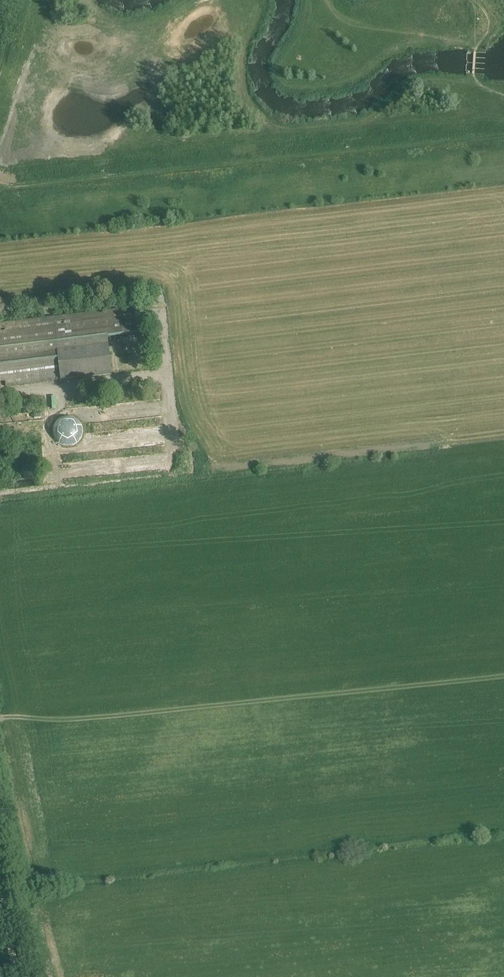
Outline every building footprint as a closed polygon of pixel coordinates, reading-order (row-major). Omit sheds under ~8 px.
[(5,381),(6,386),(61,379),(61,380),(111,374),(107,338),(137,334),(134,307),(0,323),(0,382),(5,381)] [(52,429),(52,430),(52,432),(53,433),(53,434),(53,436),(54,437),(55,438),(55,439),(56,440),(57,441),(58,442),(59,443),(60,443),(62,444),(63,445),(64,445),(66,445),(67,445),(68,445),(70,445),(71,445),(72,445),(73,444),(75,444),(76,443),(77,442),(78,441),(79,440),(80,439),(81,438),(81,437),(82,436),(82,435),(83,433),(83,432),(83,431),(83,429),(83,428),(83,427),(82,425),(82,424),(81,423),(81,422),(80,421),(79,420),(78,419),(77,418),(76,417),(75,416),(74,416),(72,415),(71,415),(70,415),(68,415),(67,415),(66,415),(64,415),(63,415),(62,416),(61,416),(59,417),(58,418),(57,418),(56,419),(56,420),(55,422),(54,423),(53,424),(53,425),(53,426),(52,428),(52,429)]
